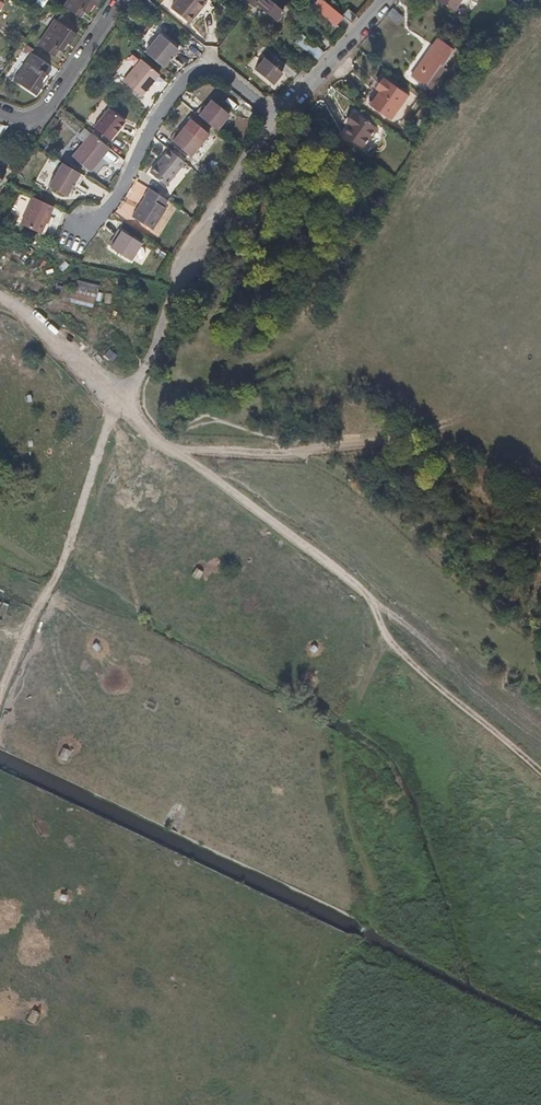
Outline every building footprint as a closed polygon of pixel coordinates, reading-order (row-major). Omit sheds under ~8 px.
[(97,0),(68,0),(64,7),(78,16),(82,10),(85,12),(92,3),(94,5),(97,0)] [(202,0),(172,0),(169,4),(187,19),(202,0)] [(251,4),(252,1),(259,7),(271,17),(275,20),(282,10),(271,2),(268,0),(246,0),(251,4)] [(325,3),(322,0),(312,0),(309,3),(320,12),(334,24),(341,16),(338,14),(325,3)] [(454,10),(461,0),(438,0),(454,10)] [(88,14),(94,5),(92,3),(85,12),(88,14)] [(348,22),(354,15),(344,7),(338,14),(341,16),(348,22)] [(392,19),(398,11),(392,7),(386,16),(392,19)] [(398,23),(403,14),(398,11),(392,19),(398,23)] [(79,26),(71,20),(60,13),(58,15),(55,20),(74,32),(79,26)] [(68,43),(75,33),(74,32),(55,20),(55,19),(38,44),(53,54),(57,48),(60,50),(66,41),(68,43)] [(161,65),(176,45),(159,31),(143,51),(150,56),(161,65)] [(321,50),(309,41),(300,33),(293,41),(309,55),(314,59),(321,50)] [(435,80),(444,67),(443,67),(443,65),(454,50),(437,39),(413,75),(411,77),(429,89),(435,80)] [(62,52),(68,43),(66,41),(60,50),(62,52)] [(42,71),(46,64),(32,54),(22,68),(14,80),(34,94),(41,83),(39,82),(44,72),(42,71)] [(269,83),(280,70),(261,55),(251,68),(269,83)] [(139,95),(157,73),(138,58),(120,81),(139,95)] [(41,83),(47,74),(44,72),(39,82),(41,83)] [(391,118),(408,94),(381,75),(364,100),(391,118)] [(226,114),(207,99),(200,108),(196,105),(191,112),(201,120),(213,129),(226,114)] [(109,138),(123,121),(108,108),(94,125),(109,138)] [(364,147),(377,127),(359,114),(358,116),(354,113),(347,123),(352,126),(346,135),(364,147)] [(187,156),(205,133),(186,119),(174,135),(171,133),(166,140),(187,156)] [(90,169),(108,146),(90,132),(72,154),(90,169)] [(163,187),(181,162),(174,156),(165,149),(147,175),(163,187)] [(67,195),(81,172),(68,164),(62,161),(48,185),(67,195)] [(161,208),(165,201),(147,189),(142,196),(144,197),(131,218),(150,230),(164,210),(161,208)] [(39,232),(52,205),(47,203),(32,196),(19,223),(39,232)] [(139,244),(116,229),(110,239),(113,241),(108,248),(128,261),(139,244)] [(91,291),(68,281),(65,289),(87,299),(91,291)] [(58,299),(61,290),(52,285),(48,294),(58,299)] [(87,299),(65,289),(64,291),(60,300),(83,309),(87,299)]
